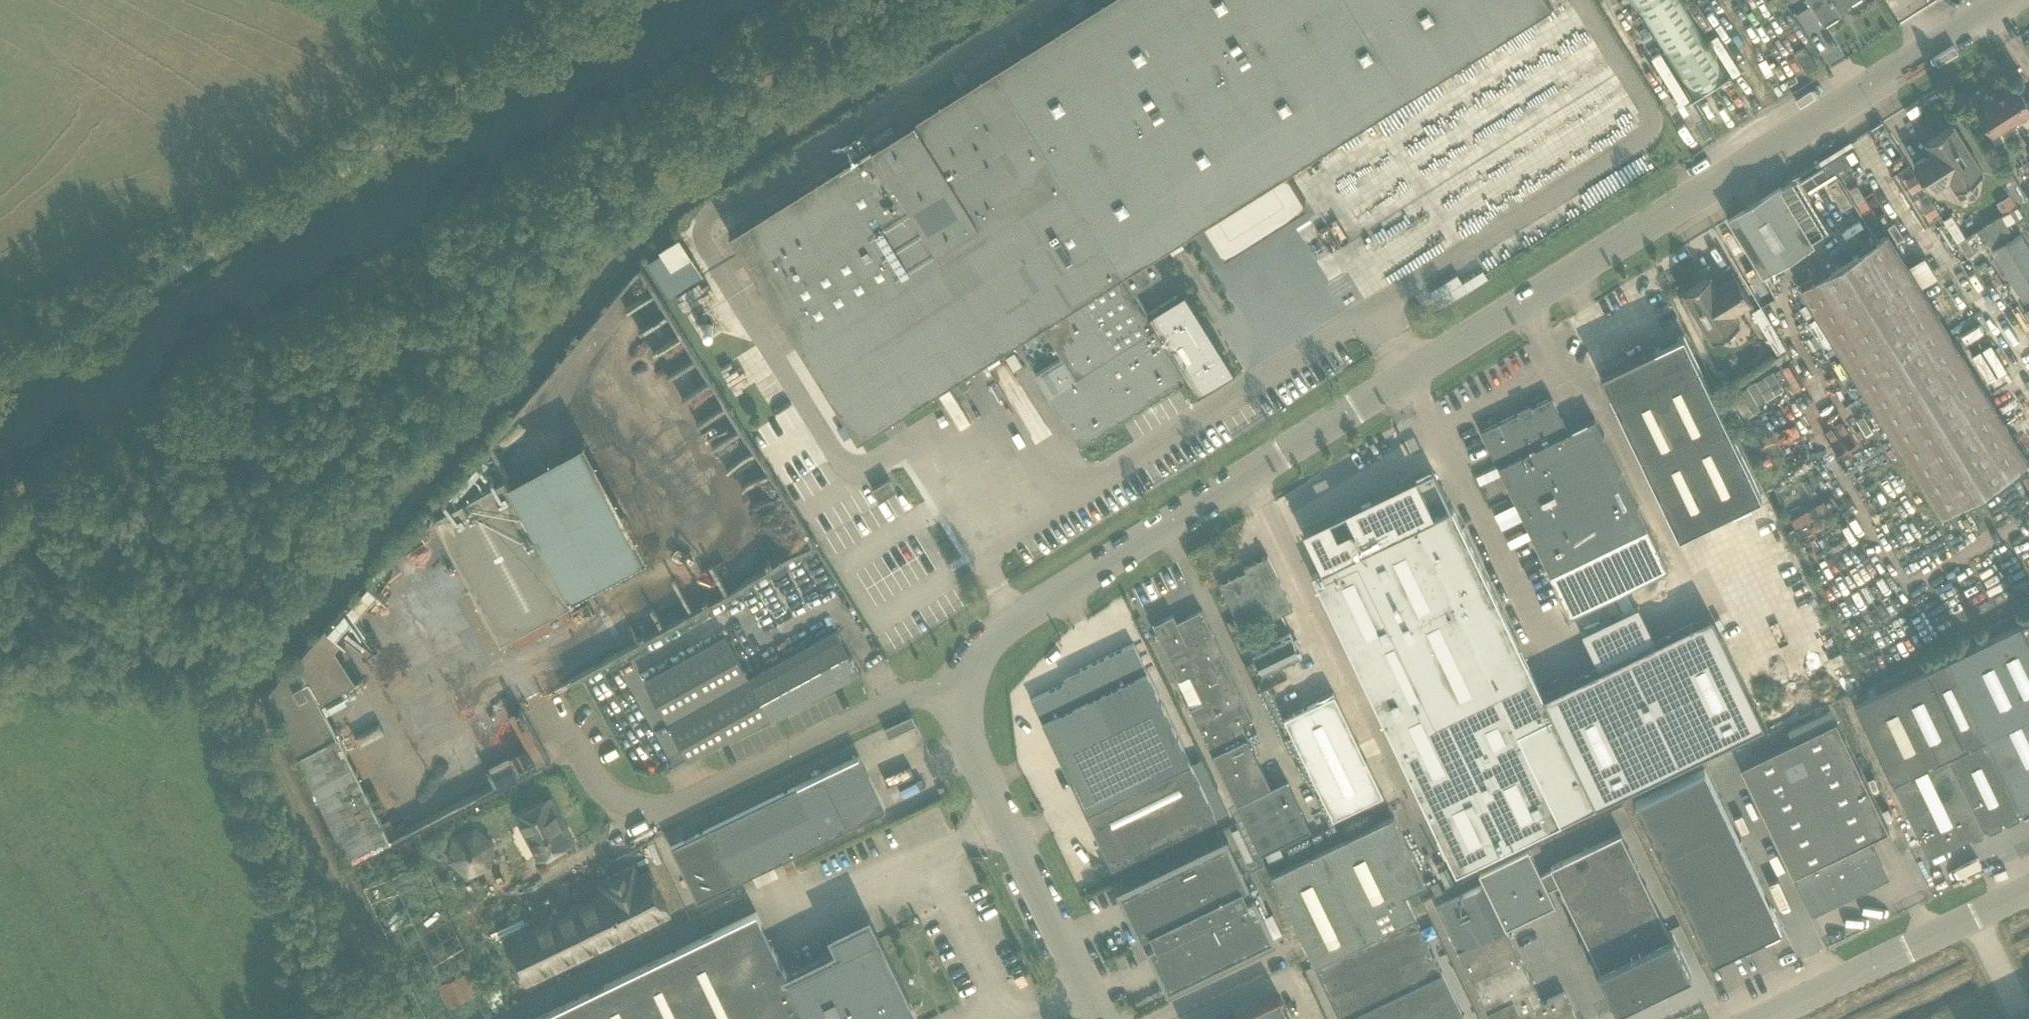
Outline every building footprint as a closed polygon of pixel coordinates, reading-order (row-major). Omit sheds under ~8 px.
[(729,234),(858,439),(985,359),(989,366),(1001,359),(997,352),(1041,324),(1059,353),(1032,370),(1046,392),(1047,394),(1079,445),(1188,377),(1197,392),(1235,368),(1185,288),(1148,311),(1135,290),(1162,273),(1151,255),(1168,245),(1173,252),(1184,244),(1180,237),(1203,223),(1225,255),(1306,205),(1286,171),(1551,5),(1548,0),(1103,0),(1076,17),(873,144),(852,157),(729,234)] [(1682,0),(1630,0),(1690,97),(1727,74),(1682,0)] [(1823,25),(1841,14),(1839,11),(1856,0),(1808,0),(1823,25)] [(998,48),(988,55),(993,63),(1003,57),(998,48)] [(1993,135),(2028,113),(2028,99),(2026,100),(2016,84),(1976,109),(1993,135)] [(1981,172),(1963,141),(1953,124),(1925,142),(1932,152),(1914,164),(1924,181),(1929,190),(1948,178),(1955,189),(1981,172)] [(1807,189),(1849,163),(1842,153),(1800,179),(1807,189)] [(2002,177),(2016,201),(2025,195),(2011,172),(2002,177)] [(1926,218),(1939,211),(1919,174),(1905,182),(1926,218)] [(1852,203),(1837,179),(1827,186),(1842,210),(1852,203)] [(1727,217),(1762,275),(1816,241),(1780,184),(1727,217)] [(2010,195),(1996,203),(1997,204),(2003,215),(2017,206),(2010,195)] [(2028,297),(2028,246),(2020,232),(1991,250),(2022,301),(2028,297)] [(647,257),(670,294),(706,272),(684,235),(647,257)] [(1940,511),(2025,458),(1887,235),(1801,289),(1940,511)] [(1457,274),(1430,291),(1441,308),(1468,291),(1457,274)] [(1752,300),(1745,292),(1735,274),(1716,286),(1710,276),(1683,292),(1693,309),(1712,339),(1740,323),(1733,312),(1752,300)] [(1760,306),(1751,311),(1777,353),(1786,348),(1760,306)] [(1761,495),(1683,333),(1600,373),(1678,535),(1761,495)] [(949,387),(939,393),(960,428),(970,421),(949,387)] [(1518,413),(1481,431),(1498,466),(1501,474),(1516,503),(1523,519),(1528,530),(1532,537),(1550,575),(1570,616),(1667,569),(1647,528),(1595,418),(1568,431),(1551,397),(1531,407),(1518,413)] [(1363,501),(1303,530),(1322,569),(1312,574),(1456,872),(1763,724),(1711,615),(1543,696),(1450,502),(1449,503),(1448,503),(1448,504),(1433,511),(1415,476),(1380,493),(1382,497),(1374,501),(1372,497),(1363,501)] [(505,478),(433,517),(501,641),(573,602),(505,478)] [(889,478),(872,489),(879,501),(896,490),(889,478)] [(1270,619),(1293,608),(1268,556),(1244,567),(1246,571),(1219,584),(1237,622),(1265,608),(1270,619)] [(577,622),(583,619),(593,614),(587,603),(571,612),(577,622)] [(1173,614),(1153,624),(1157,632),(1155,633),(1157,637),(1159,636),(1180,680),(1190,675),(1203,702),(1190,708),(1260,854),(1311,830),(1286,779),(1271,787),(1247,737),(1245,739),(1239,726),(1252,720),(1221,654),(1223,653),(1202,609),(1177,622),(1173,614)] [(2020,626),(2028,645),(2028,622),(2020,626)] [(1870,697),(1855,705),(1892,783),(1948,756),(1983,830),(2028,808),(2028,645),(2020,626),(1948,660),(1925,671),(1920,660),(1865,687),(1870,697)] [(688,759),(695,756),(769,715),(772,720),(860,672),(836,629),(749,678),(726,635),(644,680),(688,759)] [(1263,675),(1301,657),(1290,632),(1251,651),(1263,675)] [(1031,699),(1070,780),(1079,798),(1088,794),(1095,809),(1086,813),(1112,867),(1216,818),(1133,643),(1074,671),(1077,677),(1031,699)] [(1333,819),(1383,795),(1334,694),(1284,718),(1333,819)] [(520,708),(507,715),(526,748),(509,757),(519,776),(550,760),(520,708)] [(889,737),(916,724),(912,716),(885,729),(889,737)] [(1835,721),(1740,767),(1793,876),(1795,874),(1813,911),(1885,877),(1868,840),(1888,830),(1835,721)] [(391,839),(339,734),(297,755),(349,861),(391,839)] [(697,901),(849,827),(885,809),(860,756),(797,787),(797,786),(671,847),(697,901)] [(1948,756),(1892,783),(1927,856),(1983,830),(1948,756)] [(1635,801),(1712,960),(1781,927),(1704,768),(1635,801)] [(517,816),(540,858),(573,840),(550,798),(517,816)] [(1426,885),(1393,817),(1271,875),(1309,955),(1410,907),(1404,895),(1426,885)] [(490,866),(493,843),(475,828),(452,837),(450,861),(469,875),(490,866)] [(1552,870),(1541,876),(1548,890),(1559,884),(1600,970),(1598,971),(1616,1008),(1691,972),(1673,935),(1671,936),(1621,833),(1550,867),(1552,870)] [(1129,886),(1119,890),(1141,936),(1151,931),(1153,934),(1157,942),(1148,946),(1150,950),(1168,988),(1282,933),(1272,913),(1264,917),(1253,895),(1254,895),(1227,839),(1129,886)] [(1483,884),(1436,907),(1490,1018),(1577,1018),(1571,1006),(1564,992),(1541,1003),(1535,990),(1506,929),(1556,905),(1528,849),(1478,873),(1483,884)] [(525,983),(670,913),(649,870),(638,875),(634,865),(598,882),(603,892),(504,939),(525,983)] [(1410,907),(1309,955),(1340,1018),(1451,1018),(1461,1014),(1410,907)] [(535,1018),(915,1018),(892,971),(875,935),(867,920),(833,936),(840,952),(788,977),(756,912),(535,1018)] [(467,970),(439,984),(449,1005),(478,990),(467,970)] [(1235,1017),(1236,1018),(1290,1018),(1280,997),(1235,1017)]
